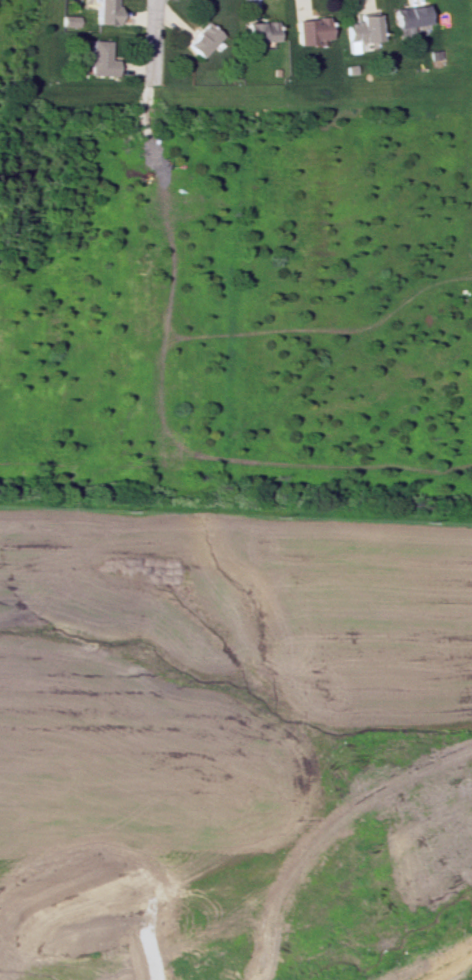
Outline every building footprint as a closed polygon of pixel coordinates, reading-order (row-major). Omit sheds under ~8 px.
[(116,24),(116,0),(94,0),(94,23),(116,24)] [(426,23),(423,4),(391,9),(394,28),(426,23)] [(377,41),(376,15),(353,16),(354,22),(343,23),(344,42),(377,41)] [(78,27),(78,16),(62,16),(62,26),(78,27)] [(294,43),(325,42),(324,18),(293,19),(294,43)] [(184,45),(199,58),(220,35),(205,22),(184,45)] [(244,41),(274,41),(274,22),(244,22),(244,41)] [(108,59),(109,40),(90,40),(89,55),(85,55),(84,67),(89,67),(88,75),(115,75),(115,59),(108,59)]
